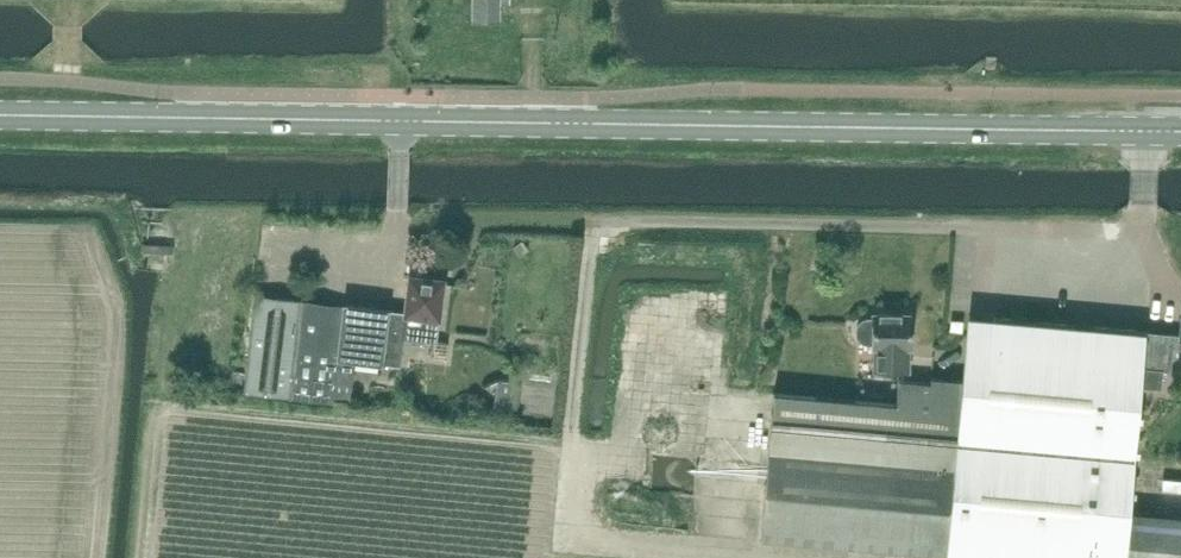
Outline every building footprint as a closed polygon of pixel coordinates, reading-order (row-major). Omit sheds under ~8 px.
[(473,20),(500,21),(500,5),(509,5),(509,0),(473,0),(473,20)] [(172,246),(142,244),(142,252),(172,254),(172,246)] [(427,277),(425,273),(416,272),(413,275),(409,275),(405,312),(344,305),(343,307),(301,302),(301,301),(255,296),(244,392),(290,398),(290,397),(333,403),(336,383),(397,390),(404,328),(437,332),(443,279),(427,277)] [(910,349),(911,314),(872,314),(872,319),(867,319),(863,320),(859,323),(857,327),(856,331),(857,335),(859,339),(863,342),(867,344),(872,344),(872,349),(874,349),(874,371),(909,372),(909,349),(910,349)] [(1070,325),(993,318),(987,384),(962,382),(962,379),(931,377),(930,381),(898,378),(896,402),(773,391),(760,539),(974,557),(1180,557),(1180,519),(1135,515),(1146,387),(1148,368),(1148,361),(1151,332),(1094,327),(1094,331),(1070,329),(1070,325)] [(962,321),(961,321),(951,320),(950,330),(961,331),(962,321)] [(1151,332),(1148,361),(1171,362),(1173,347),(1180,348),(1179,348),(1180,348),(1180,335),(1151,332)] [(1161,388),(1163,369),(1148,368),(1146,387),(1161,388)] [(661,475),(690,477),(691,454),(662,452),(661,475)]
